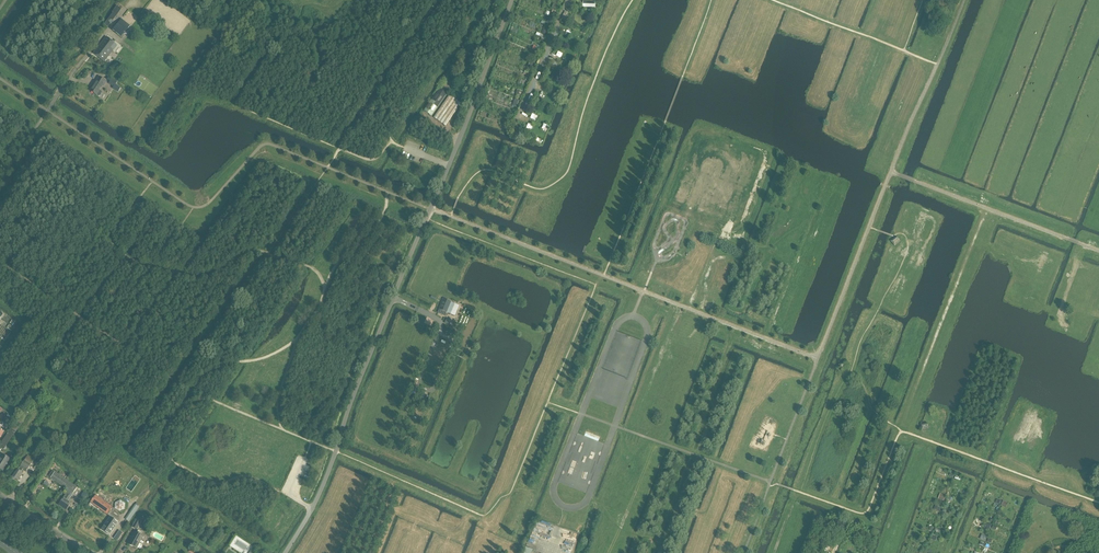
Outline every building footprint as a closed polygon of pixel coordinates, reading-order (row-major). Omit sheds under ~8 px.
[(117,6),(112,12),(116,15),(121,9),(117,6)] [(113,29),(122,36),(130,26),(121,19),(113,29)] [(109,55),(112,51),(111,51),(112,50),(110,48),(114,43),(106,37),(99,47),(98,47),(93,54),(104,62),(109,55)] [(107,79),(114,84),(116,81),(109,76),(107,79)] [(99,77),(90,91),(99,96),(100,96),(102,93),(101,92),(100,90),(103,85),(104,86),(107,82),(102,79),(99,77)] [(424,111),(431,116),(447,93),(440,88),(424,111)] [(433,118),(445,126),(461,103),(449,95),(433,118)] [(901,242),(898,238),(892,242),(894,246),(901,242)] [(444,299),(438,313),(445,316),(451,302),(444,299)] [(455,316),(459,306),(451,302),(447,313),(455,316)] [(839,366),(840,368),(841,370),(848,367),(846,362),(840,364),(839,365),(839,366)] [(3,450),(12,436),(20,425),(15,423),(0,445),(0,448),(3,450)] [(32,454),(30,457),(28,455),(18,470),(16,469),(11,477),(12,477),(12,478),(14,479),(15,479),(18,481),(23,473),(21,472),(23,469),(27,471),(31,465),(36,456),(38,454),(34,452),(32,454)] [(3,471),(10,459),(3,454),(0,458),(0,469),(3,471)] [(77,487),(70,483),(55,472),(51,478),(62,486),(68,490),(58,505),(66,510),(71,503),(68,501),(77,487)] [(90,503),(92,504),(107,514),(112,506),(96,495),(94,493),(92,496),(94,497),(90,503)] [(125,509),(125,503),(120,500),(115,503),(115,509),(119,512),(125,509)] [(139,516),(137,520),(132,527),(137,530),(144,519),(139,516)] [(101,529),(109,535),(118,522),(110,517),(101,529)] [(114,538),(117,540),(122,533),(119,531),(114,538)] [(134,531),(128,544),(136,549),(137,547),(140,548),(141,548),(142,546),(142,545),(139,543),(143,536),(134,531)]
